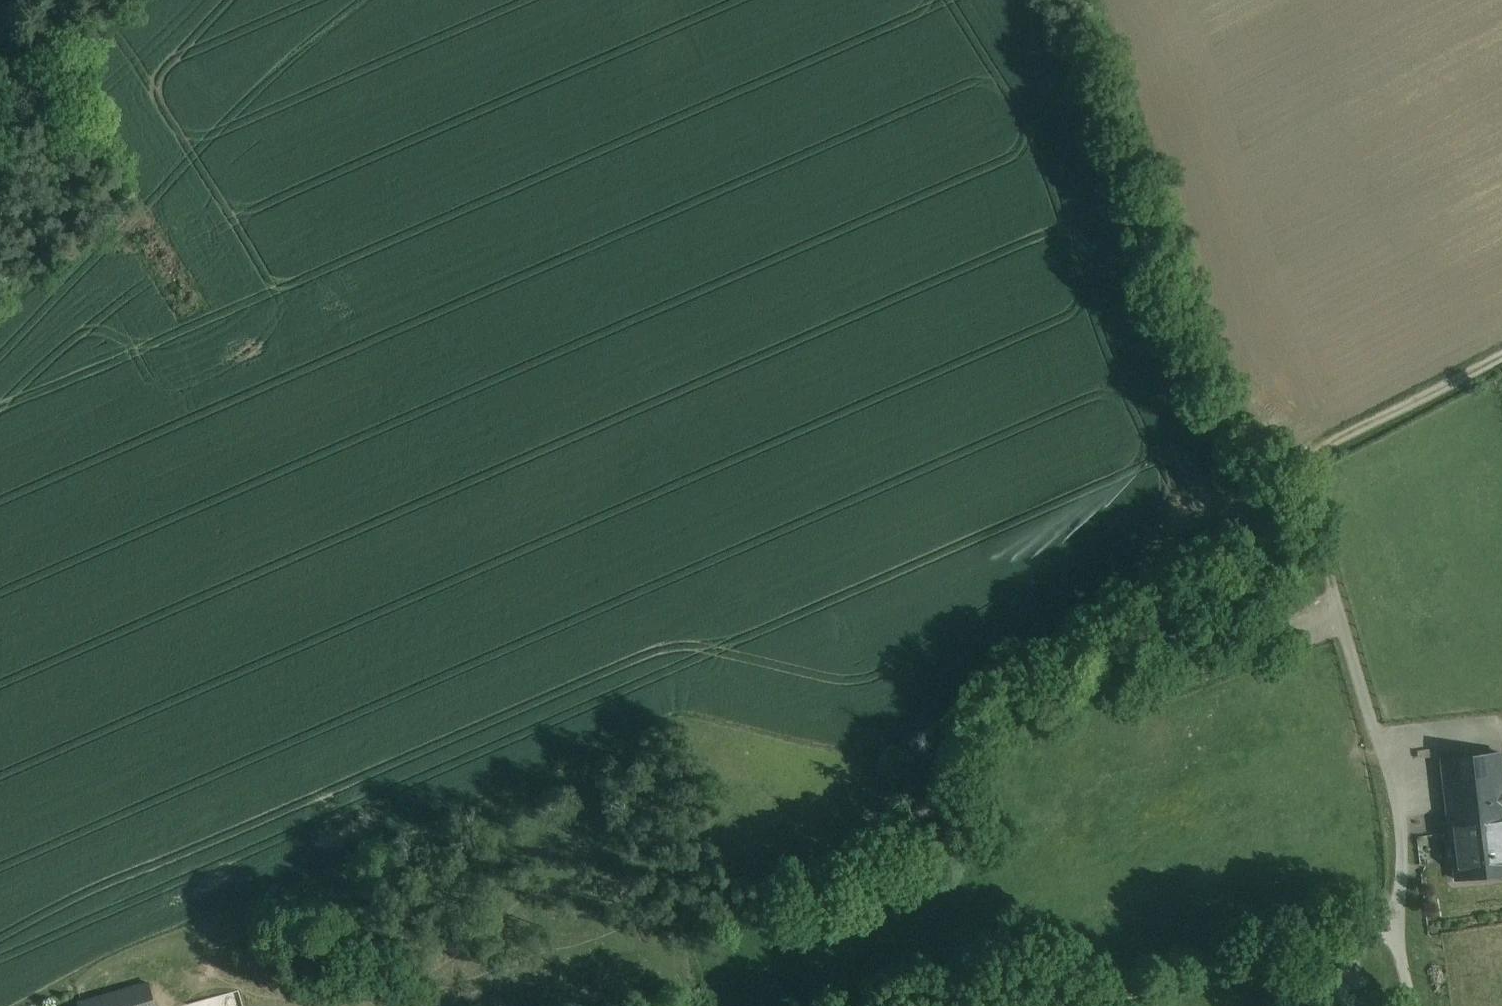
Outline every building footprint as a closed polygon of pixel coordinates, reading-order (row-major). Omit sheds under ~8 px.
[(1456,757),(1493,875),(1501,873),(1501,743),(1456,757)] [(80,1004),(80,1005),(156,1005),(150,984),(80,1004)]
